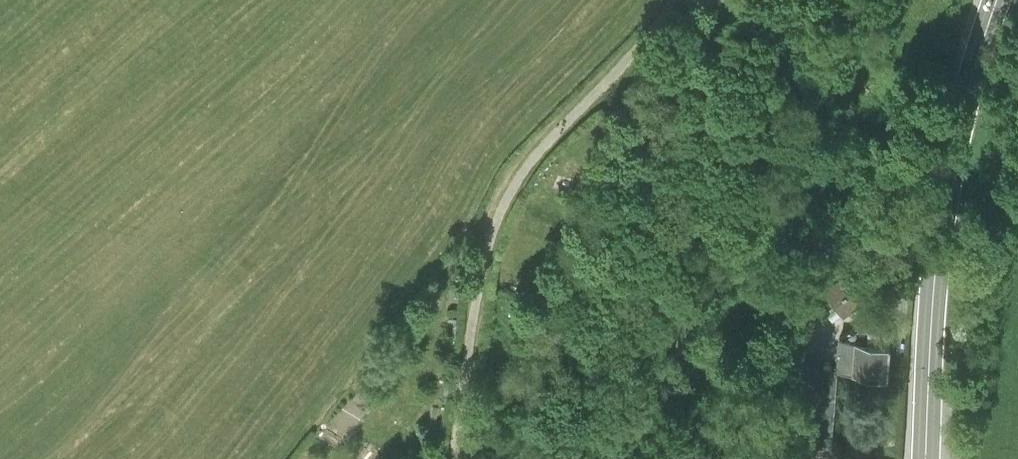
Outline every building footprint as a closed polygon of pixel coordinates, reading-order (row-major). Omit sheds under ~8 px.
[(846,285),(824,302),(843,326),(864,309),(846,285)] [(840,352),(837,382),(885,386),(887,356),(840,352)] [(829,456),(835,384),(805,381),(799,454),(829,456)]
